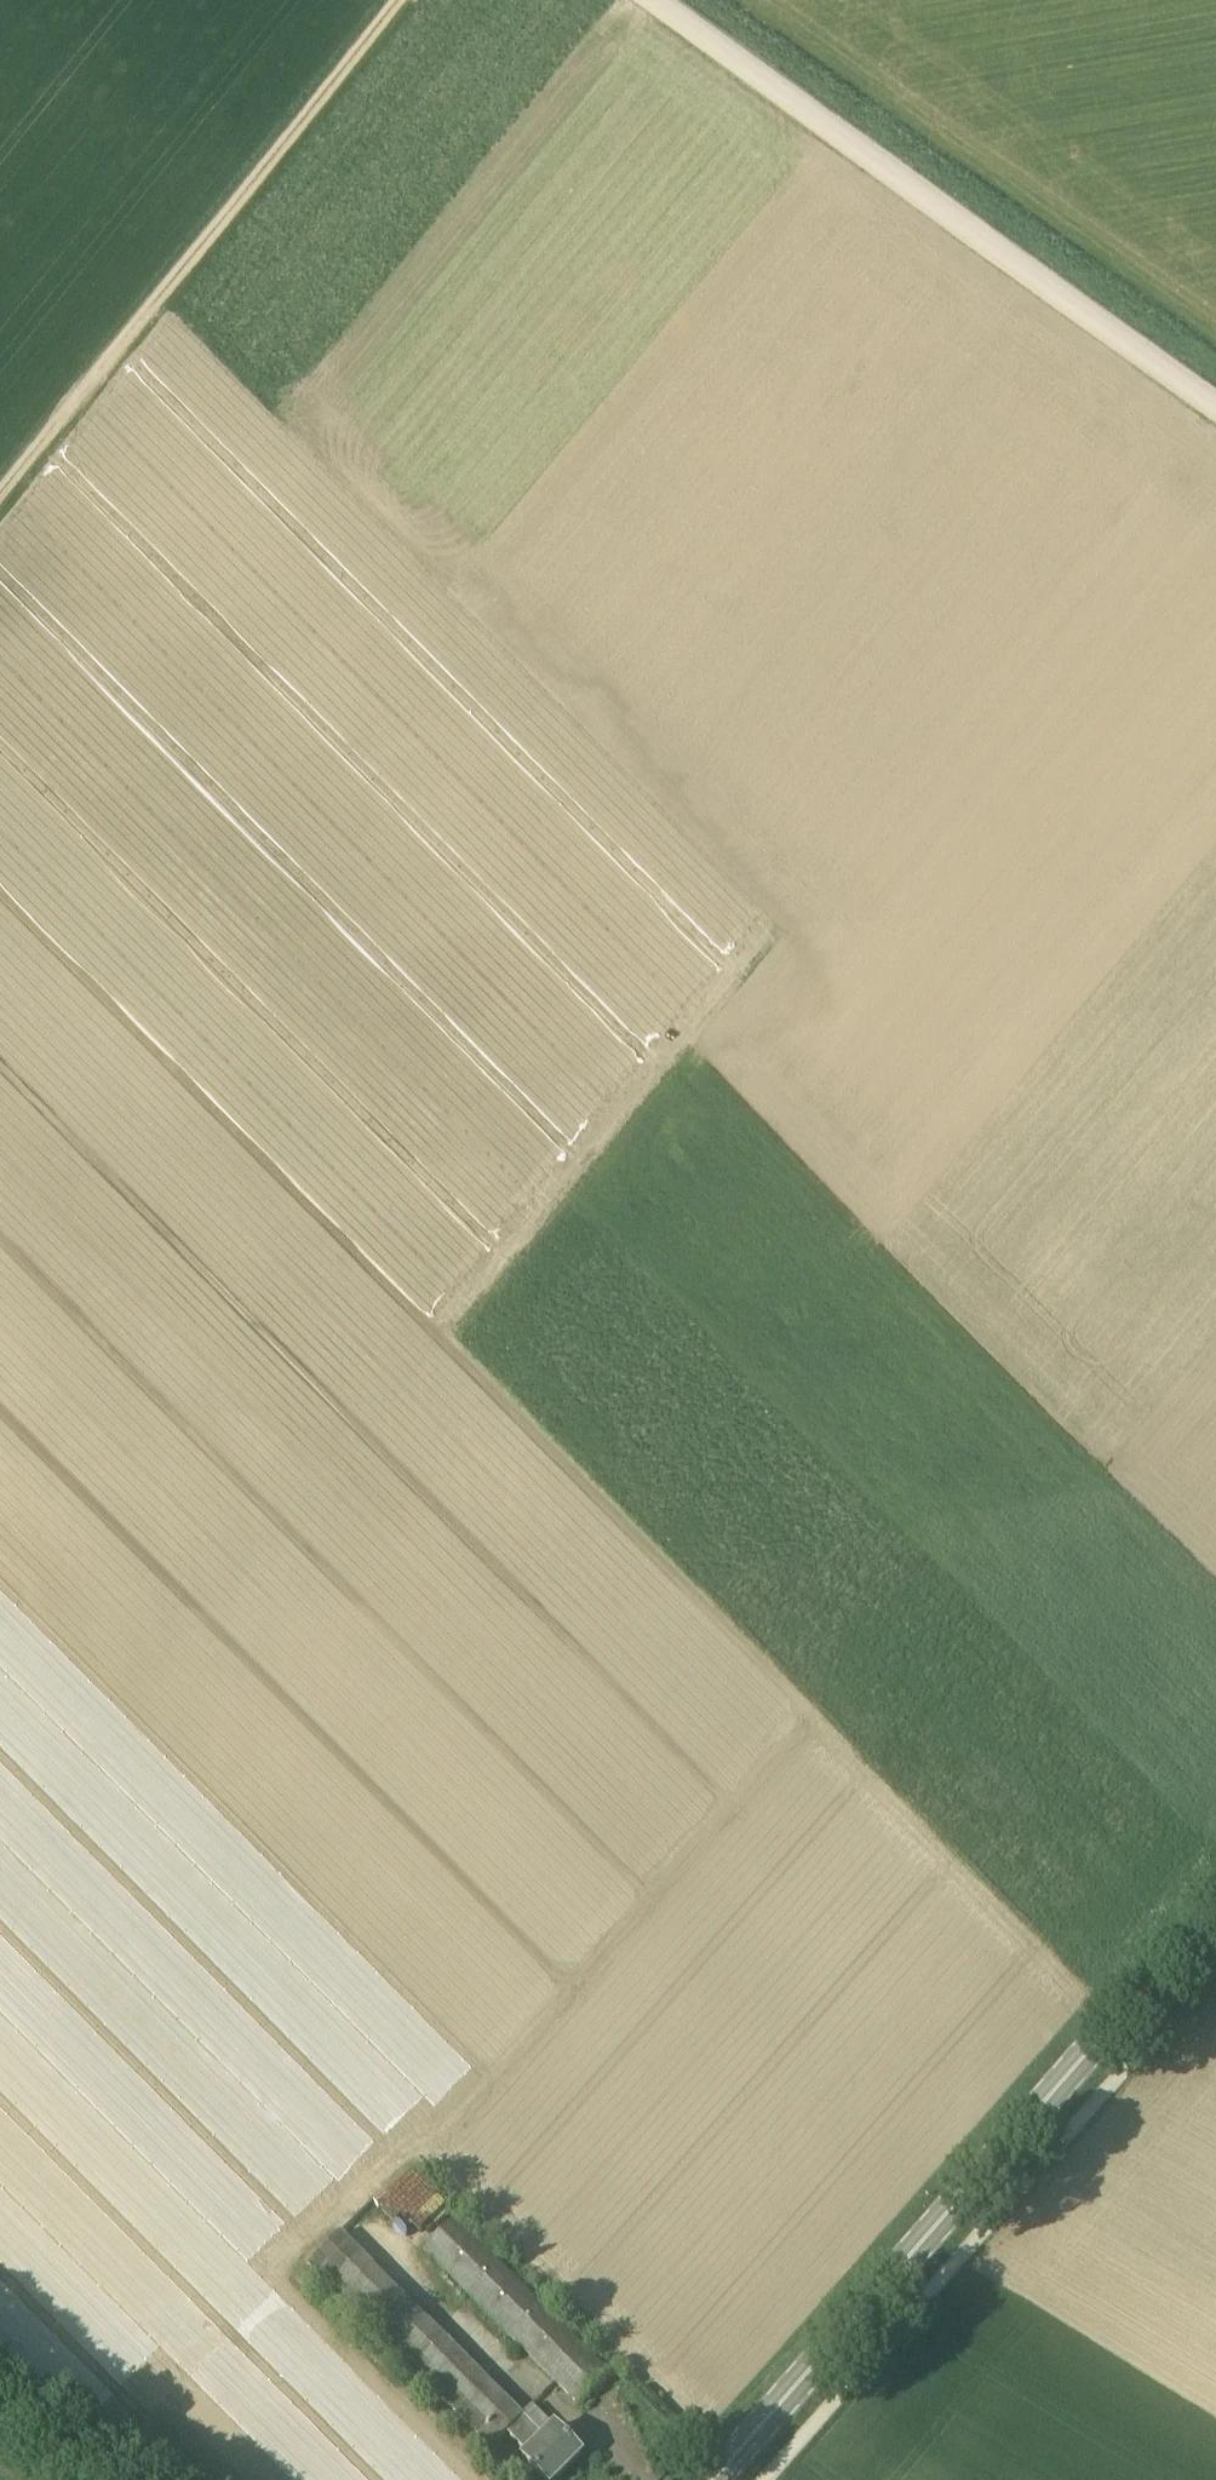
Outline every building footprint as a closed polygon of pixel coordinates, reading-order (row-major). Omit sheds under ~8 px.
[(588,2354),(455,2219),(423,2251),(578,2405),(608,2374),(588,2354)] [(308,2261),(491,2446),(526,2412),(343,2227),(308,2261)] [(554,2429),(544,2439),(523,2418),(506,2434),(527,2456),(523,2460),(543,2479),(558,2479),(582,2457),(554,2429)]
